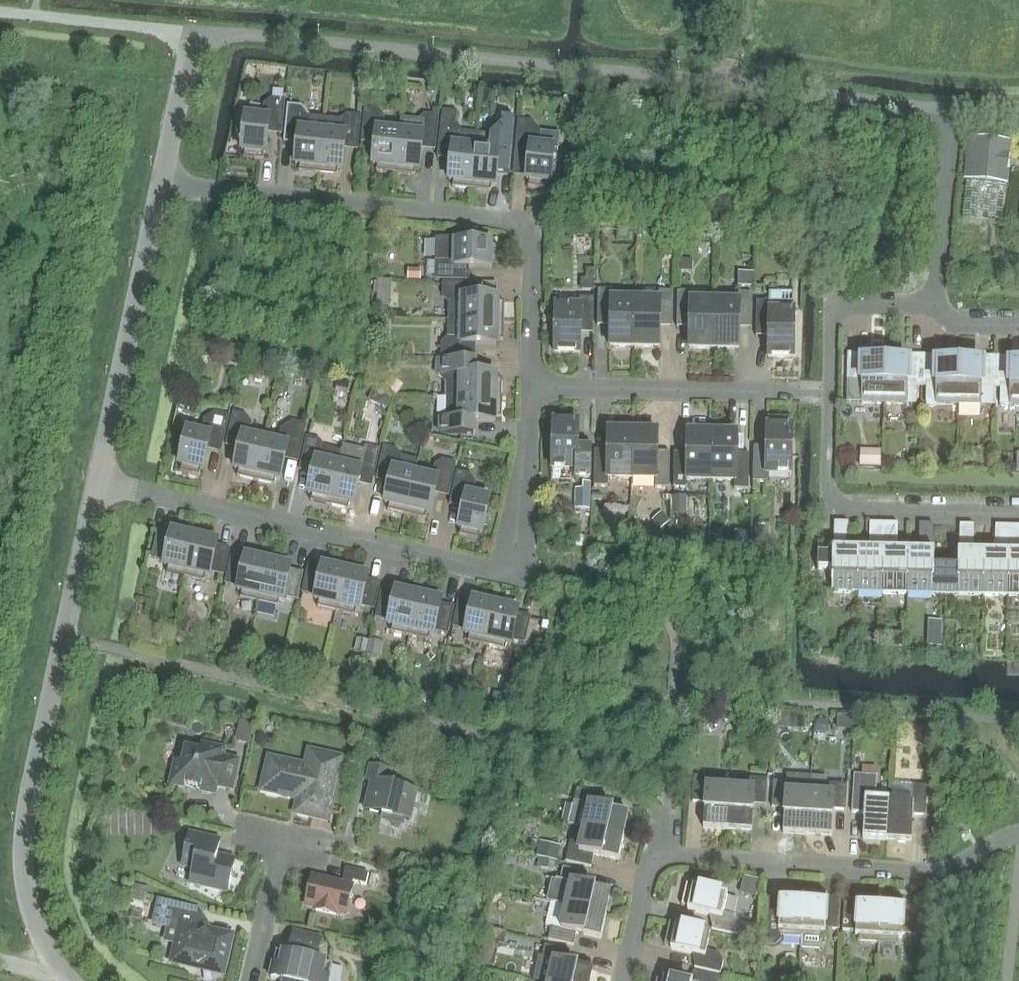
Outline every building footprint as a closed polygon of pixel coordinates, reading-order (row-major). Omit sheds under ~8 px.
[(273,90),(272,100),(282,101),(283,92),(273,90)] [(485,91),(482,107),(492,109),(495,93),(485,91)] [(281,127),(284,101),(282,101),(272,100),(271,99),(264,105),(263,117),(245,116),(241,151),(244,151),(243,158),(262,160),(263,153),(265,153),(268,126),(281,127)] [(309,117),(300,107),(287,105),(284,136),(297,137),(295,165),(299,165),(298,172),(317,174),(322,132),(308,130),(309,117)] [(383,117),(378,110),(365,109),(362,136),(375,137),(372,165),(376,165),(376,172),(395,174),(399,132),(382,130),(383,117)] [(451,153),(448,180),(452,181),(452,187),(471,189),(477,133),(460,132),(460,129),(456,124),(457,112),(442,110),(438,152),(451,153)] [(357,143),(360,117),(347,115),(340,121),(339,133),(322,132),(317,174),(337,176),(337,169),(341,169),(344,142),(357,143)] [(435,143),(438,117),(424,115),(418,121),(416,133),(399,132),(395,174),(414,176),(415,169),(419,169),(422,142),(435,143)] [(550,183),(554,147),(539,146),(540,132),(532,122),(519,121),(516,152),(529,153),(526,180),(528,181),(528,187),(547,189),(548,183),(550,183)] [(501,127),(491,132),(491,135),(477,133),(471,189),(490,191),(491,185),(495,185),(498,158),(511,159),(514,128),(501,127)] [(1011,141),(967,137),(963,180),(1007,185),(1011,141)] [(620,216),(619,228),(629,229),(629,217),(620,216)] [(436,261),(435,279),(462,280),(462,267),(490,267),(490,265),(496,265),(497,245),(490,245),(490,243),(456,242),(456,238),(435,238),(434,261),(436,261)] [(681,272),(692,273),(692,261),(681,261),(681,272)] [(421,270),(408,269),(408,279),(420,279),(421,270)] [(388,295),(388,281),(378,280),(378,294),(388,295)] [(581,280),(581,291),(593,291),(593,283),(593,280),(585,280),(581,280)] [(443,283),(443,296),(449,303),(448,320),(503,321),(504,302),(497,301),(497,297),(470,297),(470,284),(443,283)] [(612,290),(598,290),(597,326),(610,326),(609,346),(634,346),(635,300),(612,300),(612,290)] [(672,327),(673,292),(659,291),(658,301),(635,300),(634,346),(659,347),(659,327),(672,327)] [(691,292),(677,292),(676,327),(689,328),(689,347),(713,348),(714,302),(691,301),(691,292)] [(794,311),(793,311),(794,293),(769,292),(768,302),(756,301),(756,337),(768,337),(768,357),(793,358),(794,311)] [(751,329),(752,293),(738,293),(738,302),(714,302),(713,348),(738,348),(739,329),(751,329)] [(593,334),(593,298),(579,298),(579,307),(555,306),(554,353),(579,353),(580,333),(593,334)] [(469,344),(496,344),(496,340),(503,341),(503,321),(448,320),(448,337),(442,343),(441,357),(468,357),(469,344)] [(846,402),(884,403),(885,360),(863,360),(864,354),(847,354),(846,402)] [(885,360),(884,403),(916,404),(917,387),(921,387),(922,355),(906,355),(906,360),(885,360)] [(922,355),(921,387),(926,387),(926,404),(931,407),(936,404),(958,405),(959,362),(937,361),(937,355),(922,355)] [(980,362),(959,362),(958,405),(995,405),(996,384),(995,384),(996,357),(980,356),(980,362)] [(996,384),(1000,384),(999,405),(1018,406),(1018,363),(1011,363),(1011,357),(996,357),(995,384),(996,384)] [(437,374),(446,383),(446,397),(502,398),(502,379),(495,379),(495,375),(475,374),(475,361),(437,360),(437,374)] [(396,394),(402,386),(391,379),(386,387),(396,394)] [(440,434),(467,434),(475,434),(475,421),(494,421),(495,418),(501,418),(502,398),(446,397),(445,415),(440,420),(438,420),(438,434),(440,434)] [(180,472),(199,476),(200,470),(203,470),(209,443),(222,446),(228,416),(215,413),(204,420),(201,433),(187,430),(179,465),(181,465),(180,472)] [(251,423),(246,416),(233,413),(227,439),(240,442),(234,469),(238,470),(236,476),(255,481),(265,440),(248,436),(251,423)] [(578,442),(578,423),(553,422),(552,468),(576,469),(576,478),(590,478),(590,443),(578,442)] [(299,456),(305,426),(292,423),(281,429),(278,443),(265,440),(255,481),(274,485),(276,479),(280,479),(286,453),(299,456)] [(791,473),(792,427),(766,427),(766,446),(753,446),(752,482),(767,482),(767,473),(791,473)] [(608,478),(631,478),(632,432),(608,431),(607,451),(594,451),(594,486),(608,487),(608,478)] [(655,488),(669,488),(670,452),(657,452),(657,432),(632,432),(631,478),(655,479),(655,488)] [(687,479),(711,480),(712,433),(687,433),(687,453),(674,452),(673,488),(687,488),(687,479)] [(712,433),(711,480),(734,480),(734,489),(748,490),(749,454),(736,454),(736,434),(712,433)] [(324,448),(319,441),(307,438),(301,464),(314,467),(307,494),(311,495),(310,501),(329,506),(338,464),(321,461),(324,448)] [(359,478),(372,480),(379,450),(366,447),(355,454),(352,467),(338,464),(329,506),(348,510),(349,503),(353,504),(359,478)] [(401,457),(397,450),(384,447),(378,473),(391,476),(384,503),(388,504),(387,511),(406,515),(415,474),(398,470),(401,457)] [(860,467),(881,468),(881,450),(860,449),(860,467)] [(449,490),(455,464),(442,461),(435,465),(432,478),(415,474),(406,515),(425,519),(426,513),(430,514),(436,487),(449,490)] [(478,539),(479,533),(482,534),(490,499),(472,495),(475,482),(470,475),(457,472),(451,498),(464,501),(458,528),(460,529),(459,535),(478,539)] [(581,495),(581,509),(590,509),(590,495),(581,495)] [(684,497),(672,497),(672,501),(672,513),(684,513),(684,497)] [(669,522),(664,516),(654,524),(660,530),(669,522)] [(848,523),(834,522),(834,550),(832,550),(832,554),(818,554),(817,570),(832,571),(832,584),(832,592),(857,593),(858,551),(844,551),(845,545),(848,545),(848,523)] [(872,551),(858,551),(857,593),(882,593),(884,523),(870,523),(869,545),(872,545),(872,551)] [(898,524),(884,523),(882,593),(907,594),(908,552),(894,552),(894,546),(897,546),(898,524)] [(933,524),(919,524),(919,546),(922,546),(922,552),(908,552),(907,594),(933,594),(933,569),(934,552),(933,552),(933,524)] [(974,525),(960,525),(959,553),(958,553),(957,569),(957,595),(983,596),(984,554),(970,553),(970,547),(973,547),(974,525)] [(998,554),(984,554),(983,596),(1008,596),(1009,526),(995,526),(995,548),(998,548),(998,554)] [(1009,526),(1008,596),(1018,596),(1018,526),(1009,526)] [(170,535),(158,532),(152,558),(164,561),(163,566),(167,567),(166,573),(185,577),(194,536),(171,531),(170,535)] [(194,536),(185,577),(204,582),(205,575),(209,576),(210,572),(223,575),(229,549),(216,546),(217,541),(194,536)] [(576,536),(576,543),(575,547),(583,547),(583,543),(583,537),(576,536)] [(239,598),(258,602),(268,561),(245,556),(244,560),(231,557),(225,583),(238,586),(237,591),(241,591),(239,598)] [(258,602),(277,607),(279,600),(283,601),(284,597),(297,600),(302,574),(290,571),(290,566),(268,561),(258,602)] [(317,607),(336,612),(345,570),(322,565),(321,569),(308,567),(302,593),(315,596),(314,600),(318,601),(317,607)] [(933,594),(957,595),(957,569),(933,569),(933,594)] [(361,606),(374,609),(380,583),(367,580),(368,575),(345,570),(336,612),(354,616),(356,609),(360,610),(361,606)] [(382,591),(376,618),(389,621),(388,625),(391,626),(390,632),(409,636),(418,595),(395,590),(394,594),(382,591)] [(409,636),(428,641),(429,634),(433,635),(434,631),(447,634),(453,608),(440,605),(441,600),(418,595),(409,636)] [(467,641),(486,646),(495,605),(473,599),(472,604),(459,601),(453,627),(466,630),(465,634),(469,635),(467,641)] [(486,646),(505,650),(506,644),(510,644),(511,640),(524,643),(530,617),(517,614),(518,610),(495,605),(486,646)] [(139,621),(136,634),(148,637),(151,624),(139,621)] [(903,633),(887,633),(887,647),(903,647),(903,633)] [(933,641),(941,641),(941,633),(933,633),(933,641)] [(353,652),(365,654),(368,641),(356,639),(353,652)] [(367,655),(381,658),(384,642),(370,639),(367,655)] [(499,717),(503,698),(493,696),(489,715),(499,717)] [(737,733),(738,705),(710,704),(709,732),(737,733)] [(777,714),(776,729),(791,730),(791,715),(777,714)] [(239,722),(235,741),(249,744),(253,725),(239,722)] [(816,722),(815,732),(827,733),(828,723),(816,722)] [(176,761),(171,784),(185,787),(185,785),(200,789),(200,790),(214,793),(215,786),(231,789),(237,762),(222,758),(223,750),(201,745),(200,750),(184,746),(180,762),(176,761)] [(300,796),(296,812),(327,819),(340,760),(310,753),(306,768),(270,760),(263,790),(266,791),(268,793),(275,795),(277,793),(292,796),(292,794),(300,796)] [(405,819),(409,820),(416,791),(387,784),(390,770),(371,765),(367,781),(372,782),(365,810),(391,816),(390,820),(404,823),(405,819)] [(783,834),(807,835),(807,834),(811,775),(786,774),(785,782),(773,781),(772,807),(784,808),(783,834)] [(807,834),(831,835),(832,810),(845,811),(847,785),(834,784),(827,783),(827,778),(827,776),(811,775),(807,834)] [(854,775),(851,813),(864,813),(863,839),(887,840),(887,839),(886,839),(889,799),(875,798),(877,776),(854,775)] [(705,803),(703,828),(727,830),(728,828),(727,828),(730,789),(716,788),(716,778),(694,776),(692,802),(705,803)] [(765,805),(767,780),(744,778),(744,790),(730,789),(727,828),(728,828),(751,830),(753,804),(765,805)] [(887,839),(911,840),(912,815),(925,816),(927,786),(914,785),(913,801),(889,799),(886,839),(887,839)] [(606,795),(576,788),(568,825),(584,828),(622,837),(623,836),(628,813),(603,808),(606,795)] [(962,837),(970,832),(965,823),(956,828),(962,837)] [(594,855),(618,860),(624,836),(623,836),(622,837),(584,828),(581,842),(571,839),(566,862),(591,867),(594,855)] [(217,857),(220,842),(188,835),(181,865),(193,868),(189,883),(228,891),(235,861),(217,857)] [(539,842),(535,858),(557,863),(561,847),(539,842)] [(553,871),(555,863),(542,860),(540,868),(553,871)] [(336,913),(346,915),(352,887),(351,887),(353,882),(366,886),(369,874),(345,868),(343,880),(342,885),(312,878),(310,886),(311,886),(310,888),(309,890),(308,892),(308,894),(308,896),(308,898),(306,906),(316,908),(315,910),(336,915),(336,913)] [(605,914),(610,892),(585,886),(588,873),(563,868),(560,881),(556,880),(551,903),(605,915),(605,914)] [(740,923),(736,915),(723,913),(727,895),(687,886),(688,885),(686,884),(681,906),(683,907),(683,905),(688,906),(687,911),(714,917),(711,929),(737,935),(740,923)] [(135,900),(137,890),(131,889),(129,898),(135,900)] [(767,898),(765,925),(764,947),(775,948),(781,942),(782,937),(801,938),(804,896),(780,895),(780,899),(767,898)] [(820,951),(820,940),(822,940),(822,938),(820,938),(821,933),(825,933),(825,929),(838,930),(840,903),(827,902),(827,898),(804,896),(801,938),(800,950),(820,951)] [(206,928),(202,922),(196,921),(199,910),(171,903),(158,900),(153,923),(166,926),(162,940),(176,943),(172,961),(223,973),(231,936),(205,930),(206,928)] [(857,942),(878,943),(881,901),(858,900),(857,904),(844,903),(842,930),(855,931),(855,935),(859,935),(859,941),(857,941),(857,942)] [(898,938),(902,938),(902,934),(915,935),(917,908),(904,907),(904,903),(881,901),(878,943),(898,945),(898,943),(897,943),(898,938)] [(601,939),(606,915),(605,914),(605,915),(551,903),(545,926),(551,927),(548,940),(573,946),(576,933),(601,939)] [(710,933),(669,924),(664,945),(666,945),(666,944),(671,945),(670,949),(697,955),(694,968),(720,974),(723,961),(719,954),(706,951),(710,933)] [(380,933),(385,943),(395,939),(390,928),(380,933)] [(488,929),(486,941),(499,944),(503,945),(506,932),(488,929)] [(332,965),(332,964),(316,960),(321,938),(293,932),(288,954),(276,951),(275,952),(276,952),(270,978),(282,980),(328,980),(332,965)] [(549,980),(590,980),(592,970),(567,964),(570,952),(545,946),(542,959),(554,961),(549,980)] [(720,978),(693,972),(691,980),(719,980),(720,978)]
